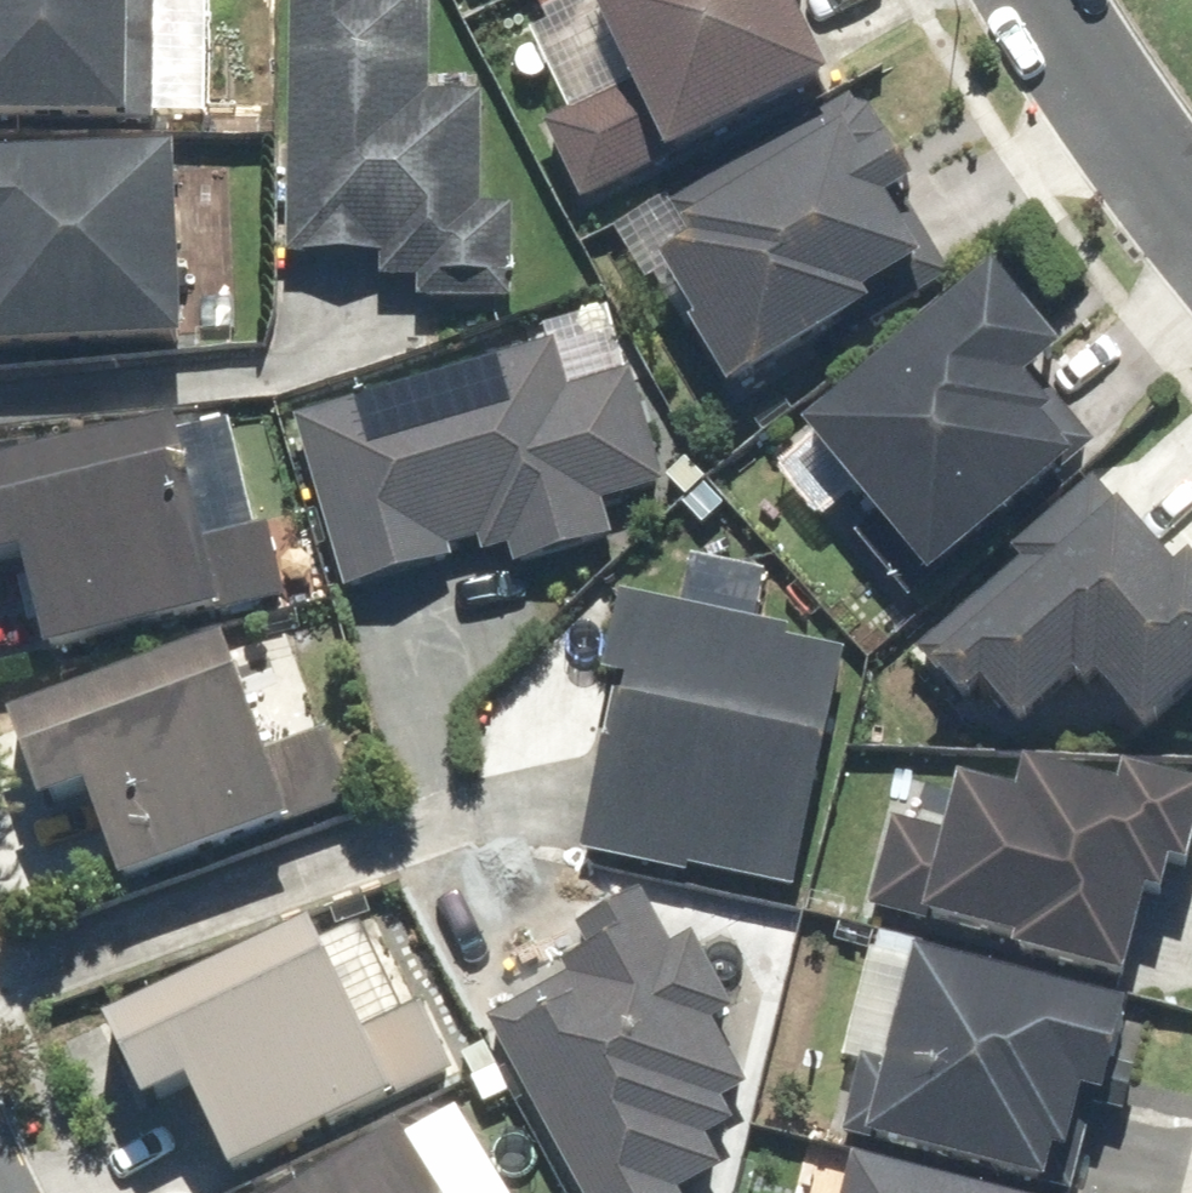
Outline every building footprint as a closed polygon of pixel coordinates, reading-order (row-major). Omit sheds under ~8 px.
[(163,0),(0,0),(0,121),(162,122),(163,0)] [(302,249),(398,252),(397,276),(433,277),(433,296),(527,299),(530,204),(497,203),(500,93),(447,91),(450,0),(309,0),(302,249)] [(601,200),(859,70),(823,0),(623,0),(659,72),(561,122),(601,200)] [(715,317),(754,384),(898,300),(891,289),(951,255),(915,193),(944,176),(919,133),(905,140),(885,106),(856,101),(686,200),(710,241),(688,254),(723,313),(715,317)] [(206,150),(0,159),(0,262),(8,262),(12,350),(214,342),(206,150)] [(1023,263),(832,421),(903,507),(872,532),(925,596),(1102,451),(1071,413),(1080,405),(1054,374),(1090,344),(1023,263)] [(569,340),(310,417),(361,586),(467,554),(464,544),(493,535),(498,551),(523,543),(529,563),(627,533),(617,498),(680,480),(646,369),(584,388),(569,340)] [(0,466),(0,518),(10,558),(56,547),(80,646),(251,605),(251,607),(302,594),(285,522),(240,533),(220,454),(213,456),(204,416),(0,466)] [(936,647),(957,670),(965,662),(992,693),(1011,676),(1048,718),(1086,684),(1091,688),(1106,675),(1113,683),(1125,672),(1172,724),(1191,707),(1191,550),(1148,500),(1138,508),(1119,486),(936,647)] [(626,741),(597,849),(703,873),(706,863),(811,886),(852,735),(849,735),(861,649),(804,639),(807,626),(638,592),(624,670),(650,674),(637,742),(626,741)] [(118,781),(152,877),(370,801),(346,732),(300,747),(273,670),(269,671),(256,634),(43,709),(74,797),(118,781)] [(883,908),(949,924),(952,911),(1047,935),(1044,946),(1154,974),(1176,888),(1191,892),(1191,888),(1191,773),(1154,764),(1149,783),(1054,759),(1046,789),(989,775),(974,833),(907,816),(883,908)] [(503,1017),(599,1192),(696,1192),(694,1189),(738,1165),(722,1136),(751,1120),(739,1099),(764,1085),(728,1019),(749,1008),(707,933),(687,944),(657,889),(592,924),(605,948),(578,963),(584,973),(503,1017)] [(218,1078),(262,1169),(423,1093),(471,1070),(439,1003),(396,1023),(362,954),(358,956),(340,917),(137,1013),(155,1051),(162,1048),(184,1094),(218,1078)] [(1158,1002),(946,946),(915,1065),(879,1055),(859,1131),(896,1140),(897,1134),(1073,1180),(1082,1145),(1094,1148),(1111,1085),(1135,1091),(1158,1002)] [(429,1123),(314,1192),(472,1192),(429,1123)] [(884,1155),(874,1192),(1031,1192),(884,1155)]
